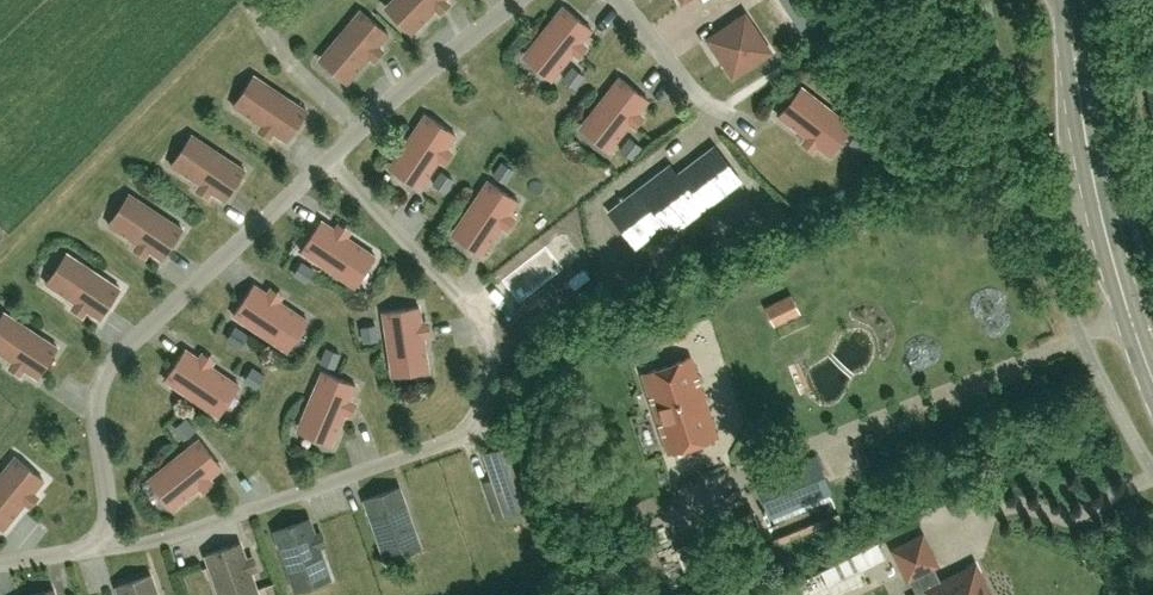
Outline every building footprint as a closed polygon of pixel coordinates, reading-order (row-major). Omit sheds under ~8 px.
[(395,3),(417,25),(435,7),(435,8),(436,7),(435,6),(441,0),(398,0),(395,3)] [(557,21),(533,51),(557,71),(573,51),(574,50),(573,49),(580,41),(581,41),(582,40),(591,27),(562,4),(552,17),(557,21)] [(354,26),(329,55),(353,75),(369,55),(369,56),(370,55),(370,54),(377,45),(378,46),(379,45),(378,44),(388,32),(360,8),(349,21),(354,26)] [(721,52),(733,70),(766,48),(744,15),(715,35),(725,49),(721,52)] [(614,92),(590,122),(614,141),(630,122),(631,121),(630,120),(637,111),(638,112),(639,111),(639,110),(648,98),(619,75),(609,88),(614,92)] [(289,105),(257,84),(240,110),(261,123),(261,124),(262,125),(263,124),(272,130),(272,131),(273,132),(286,140),(307,109),(293,100),(289,105)] [(835,118),(805,95),(786,119),(806,135),(805,135),(807,136),(807,135),(816,142),(816,143),(817,144),(817,143),(829,153),(852,124),(839,113),(835,118)] [(421,130),(399,162),(425,179),(439,158),(439,159),(440,157),(439,157),(446,147),(446,148),(447,147),(447,146),(456,133),(425,113),(415,126),(421,130)] [(228,165),(196,143),(179,169),(200,183),(199,183),(201,184),(201,183),(210,190),(211,191),(212,191),(224,199),(245,169),(231,159),(228,165)] [(671,233),(741,180),(714,145),(668,180),(661,170),(617,204),(637,231),(658,215),(671,233)] [(483,196),(462,228),(487,245),(501,224),(502,225),(503,223),(502,223),(508,214),(509,214),(510,213),(510,212),(518,200),(488,179),(478,193),(483,196)] [(165,224),(142,209),(133,203),(116,228),(137,242),(138,243),(142,245),(148,249),(148,250),(149,250),(162,259),(182,227),(168,218),(165,224)] [(319,253),(351,275),(368,249),(347,235),(346,234),(345,235),(336,228),(335,227),(322,219),(301,250),(315,259),(319,253)] [(520,296),(564,261),(547,239),(503,273),(520,296)] [(103,283),(71,261),(54,287),(74,301),(75,302),(76,301),(85,308),(85,309),(86,309),(99,318),(120,287),(106,277),(103,283)] [(251,318),(283,339),(300,314),(279,300),(279,299),(278,298),(278,299),(268,293),(269,292),(267,291),(267,292),(254,283),(234,314),(248,323),(251,318)] [(792,293),(766,306),(774,323),(800,311),(792,293)] [(392,326),(397,364),(428,360),(424,335),(424,333),(423,333),(421,322),(422,322),(422,321),(419,305),(383,311),(385,327),(392,326)] [(8,321),(0,333),(0,353),(12,361),(13,362),(14,361),(23,367),(23,368),(24,369),(37,377),(58,346),(44,337),(40,342),(8,321)] [(183,383),(215,404),(232,379),(211,365),(211,364),(210,363),(209,364),(200,358),(200,357),(199,356),(199,357),(186,348),(165,379),(179,388),(183,383)] [(643,372),(669,451),(717,435),(691,356),(643,372)] [(321,388),(306,423),(335,435),(345,412),(346,411),(345,410),(349,400),(350,400),(351,399),(350,399),(356,384),(322,370),(315,385),(321,388)] [(190,453),(160,477),(179,501),(199,485),(199,486),(200,485),(200,484),(209,477),(209,478),(210,477),(210,476),(222,466),(199,437),(186,448),(190,453)] [(517,440),(485,452),(502,503),(532,493),(519,458),(523,457),(517,440)] [(9,521),(25,502),(26,501),(33,492),(34,491),(44,479),(15,455),(5,468),(10,472),(0,484),(0,514),(9,521)] [(815,456),(758,479),(772,514),(829,492),(815,456)] [(418,538),(400,486),(365,498),(371,515),(377,512),(389,548),(418,538)] [(310,517),(275,530),(280,546),(287,544),(299,579),(328,569),(320,546),(316,532),(315,533),(310,517)] [(869,554),(893,542),(885,527),(861,538),(869,554)] [(979,573),(975,575),(969,573),(967,569),(942,582),(933,564),(936,563),(922,535),(894,549),(908,577),(920,571),(928,588),(926,589),(927,591),(918,594),(990,594),(979,573)] [(241,542),(206,554),(212,573),(218,571),(226,594),(260,594),(241,542)] [(806,594),(831,594),(866,577),(860,567),(806,594)] [(152,574),(142,577),(116,586),(119,594),(159,594),(152,574)]
